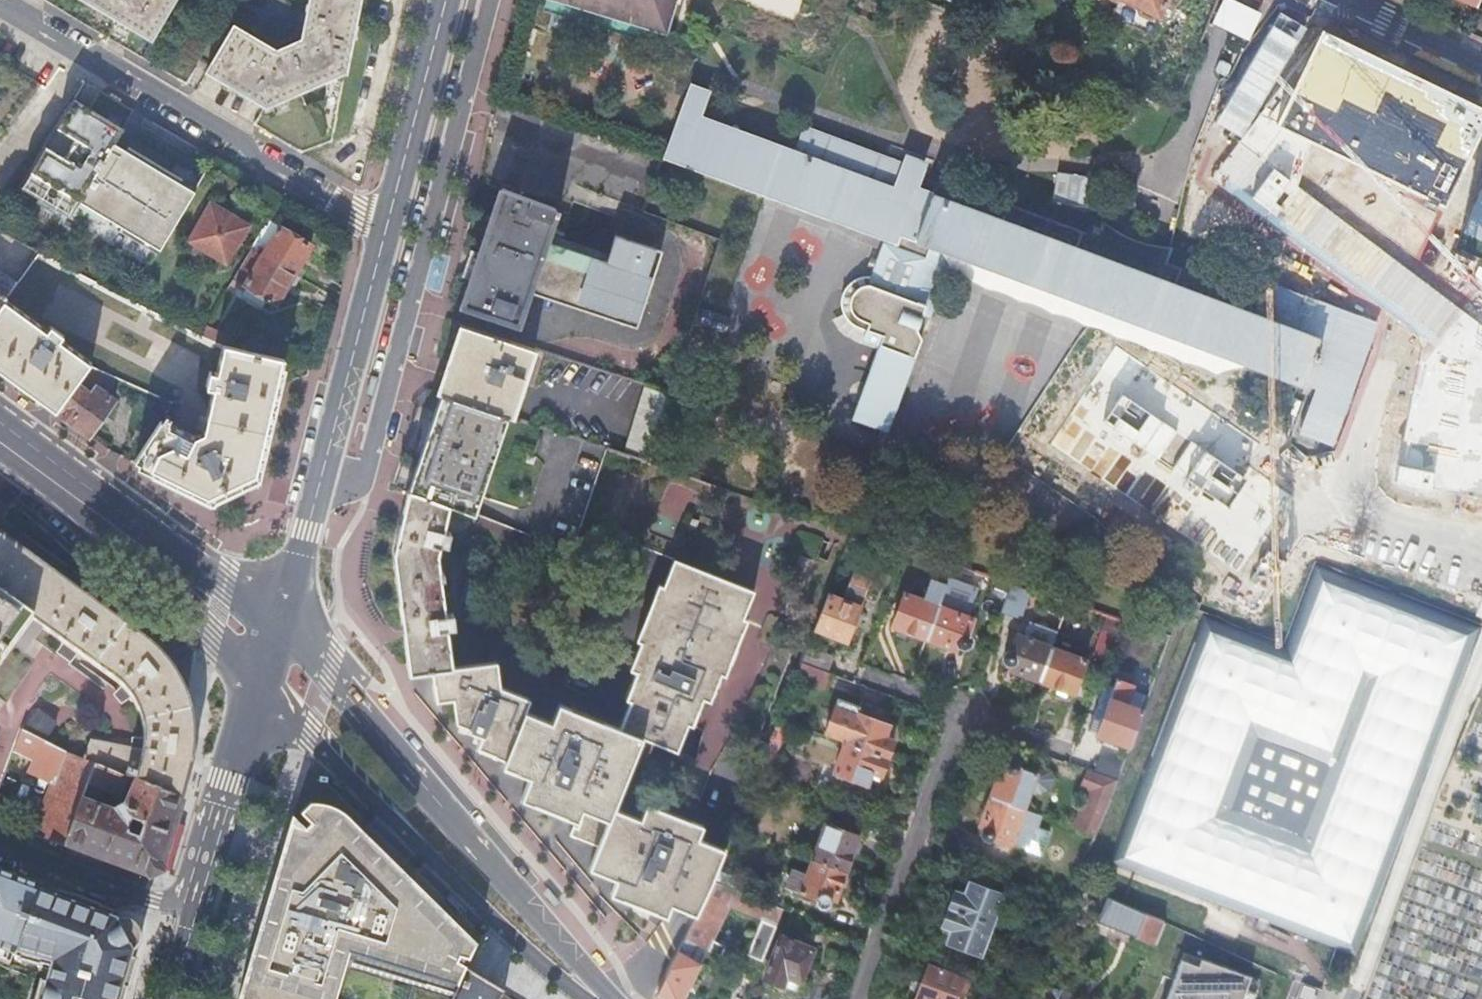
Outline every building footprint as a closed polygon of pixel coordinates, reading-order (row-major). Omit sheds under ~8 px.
[(151,41),(175,0),(83,0),(151,41)] [(301,42),(277,50),(233,25),(205,73),(265,109),(266,107),(346,73),(361,0),(309,0),(301,42)] [(681,0),(555,0),(672,31),(681,0)] [(1138,6),(1139,13),(1152,19),(1156,18),(1157,16),(1159,17),(1167,0),(1127,0),(1138,6)] [(1323,31),(1279,124),(1445,207),(1481,129),(1481,109),(1323,31)] [(1294,376),(1321,302),(1269,283),(1263,298),(1164,263),(999,203),(993,219),(916,191),(925,168),(907,161),(904,168),(805,133),(796,157),(698,122),(707,97),(689,91),(667,151),(666,154),(665,158),(897,243),(894,250),(884,246),(872,279),(867,279),(863,279),(858,280),(854,282),(850,285),(847,288),(844,292),(842,296),(841,300),(841,305),(841,310),(842,314),(844,318),(847,322),(850,325),(854,328),(862,330),(858,339),(875,345),(847,419),(888,433),(922,340),(918,331),(923,317),(926,308),(933,311),(954,253),(1100,306),(1294,376)] [(1207,164),(1252,181),(1279,110),(1234,93),(1207,164)] [(114,145),(123,130),(119,127),(107,120),(74,101),(57,129),(75,140),(63,159),(45,149),(21,190),(38,200),(63,215),(70,219),(77,207),(91,215),(102,222),(131,238),(133,235),(161,251),(195,193),(180,184),(182,180),(183,179),(129,147),(126,152),(114,145)] [(109,116),(107,120),(119,127),(122,123),(109,116)] [(198,189),(182,180),(180,184),(195,193),(198,189)] [(497,184),(462,307),(526,324),(546,255),(589,267),(578,305),(642,323),(664,244),(617,231),(610,255),(553,239),(563,202),(497,184)] [(1469,229),(1481,235),(1481,193),(1469,229)] [(60,219),(63,215),(38,200),(36,204),(60,219)] [(249,227),(212,205),(190,243),(227,265),(249,227)] [(102,222),(91,215),(88,219),(100,226),(102,222)] [(1313,223),(1310,237),(1336,244),(1340,230),(1313,223)] [(259,247),(256,252),(294,274),(310,245),(279,227),(265,250),(259,247)] [(133,235),(131,238),(159,255),(161,251),(133,235)] [(256,252),(251,249),(235,278),(277,303),(293,274),(294,274),(256,252)] [(5,301),(16,285),(1,273),(0,274),(0,308),(5,301)] [(0,308),(0,374),(15,384),(57,415),(91,369),(93,366),(61,342),(64,338),(51,329),(48,333),(5,301),(0,308)] [(1343,410),(1375,322),(1321,302),(1294,376),(1318,385),(1313,399),(1303,429),(1333,440),(1343,410)] [(926,308),(923,317),(930,319),(933,311),(926,308)] [(207,326),(201,336),(225,345),(229,335),(207,326)] [(433,391),(438,392),(504,415),(508,417),(511,418),(533,354),(455,327),(433,391)] [(1481,507),(1481,360),(1463,354),(1466,345),(1434,335),(1389,478),(1481,507)] [(172,418),(166,414),(134,465),(199,497),(213,503),(259,481),(283,369),(285,360),(225,345),(218,374),(210,372),(207,387),(215,389),(205,433),(195,438),(169,424),(172,418)] [(1290,495),(1106,361),(1052,442),(1239,572),(1290,495)] [(57,415),(90,439),(115,402),(105,395),(116,380),(91,369),(57,415)] [(627,455),(652,463),(673,395),(648,387),(627,455)] [(413,483),(411,489),(452,504),(470,517),(474,505),(504,415),(438,392),(413,483)] [(392,557),(411,671),(434,669),(454,667),(448,627),(457,627),(455,614),(447,614),(443,579),(446,579),(445,572),(442,572),(440,555),(443,545),(449,546),(451,533),(445,531),(452,504),(411,489),(392,557)] [(32,620),(45,629),(64,644),(61,649),(75,660),(79,654),(123,689),(118,694),(126,703),(131,699),(132,700),(139,715),(142,724),(144,740),(137,742),(136,752),(94,741),(86,760),(98,766),(182,804),(184,798),(191,765),(193,740),(193,723),(189,706),(187,702),(179,681),(169,665),(157,652),(144,641),(75,589),(0,534),(0,597),(32,620)] [(456,700),(458,722),(471,728),(470,730),(484,736),(479,748),(507,759),(505,766),(531,776),(524,799),(577,820),(572,836),(599,847),(592,870),(618,879),(612,895),(670,916),(673,906),(699,916),(715,883),(728,850),(698,840),(704,827),(648,805),(641,821),(615,811),(642,739),(676,753),(687,726),(691,728),(701,703),(708,705),(719,678),(724,680),(747,624),(740,621),(752,594),(674,556),(635,666),(646,671),(626,725),(566,703),(559,721),(533,710),(537,698),(477,677),(475,665),(454,667),(434,669),(438,701),(456,700)] [(1479,627),(1313,564),(1283,645),(1203,614),(1109,862),(1356,955),(1479,627)] [(948,586),(927,639),(949,647),(951,641),(957,643),(958,647),(963,649),(970,647),(972,641),(970,637),(968,636),(974,620),(969,618),(980,589),(951,578),(948,586)] [(894,626),(927,639),(948,586),(933,580),(925,601),(907,594),(894,626)] [(1013,583),(1001,613),(1021,620),(1033,590),(1013,583)] [(830,596),(817,630),(847,642),(868,591),(852,584),(844,601),(830,596)] [(0,597),(0,663),(32,620),(0,597)] [(1020,672),(1041,680),(1052,649),(1057,638),(1035,630),(1031,641),(1018,636),(1013,651),(1009,653),(1007,656),(1006,658),(1006,660),(1007,662),(1009,664),(1013,665),(1017,664),(1022,666),(1020,672)] [(804,662),(830,672),(836,657),(810,647),(804,662)] [(1052,649),(1041,680),(1075,693),(1087,662),(1052,649)] [(826,687),(831,672),(830,672),(804,662),(801,668),(798,677),(826,687)] [(1099,734),(1129,746),(1148,695),(1134,689),(1136,685),(1120,679),(1118,686),(1110,682),(1096,718),(1104,722),(1099,734)] [(845,742),(888,757),(894,741),(884,737),(889,724),(857,713),(860,706),(838,698),(825,734),(845,742)] [(25,733),(44,741),(54,718),(35,710),(25,733)] [(791,721),(781,718),(778,725),(788,729),(791,721)] [(1091,731),(1099,734),(1104,722),(1096,718),(1091,731)] [(788,729),(778,725),(776,731),(770,745),(769,748),(759,773),(768,777),(788,729)] [(36,765),(45,742),(44,741),(25,733),(23,732),(21,736),(19,742),(18,746),(15,754),(36,765)] [(58,776),(68,752),(45,742),(36,765),(58,776)] [(881,774),(888,757),(845,742),(834,771),(844,775),(839,790),(861,798),(871,771),(881,774)] [(98,766),(86,760),(68,752),(58,776),(34,837),(66,849),(82,806),(84,800),(98,766)] [(1092,769),(1117,778),(1122,764),(1097,755),(1092,769)] [(991,795),(1025,808),(1033,785),(1045,789),(1052,786),(1056,773),(1053,767),(1034,760),(1028,763),(1025,770),(1021,768),(1022,765),(1020,762),(1013,759),(1009,762),(1007,767),(1009,770),(1005,777),(999,775),(991,795)] [(175,827),(182,804),(98,766),(84,800),(102,807),(107,795),(123,801),(128,787),(135,790),(129,813),(119,820),(82,806),(66,849),(85,856),(146,879),(161,873),(175,827)] [(1077,827),(1095,834),(1117,778),(1092,769),(1090,768),(1082,786),(1091,790),(1077,827)] [(1020,821),(1025,808),(991,795),(983,819),(989,821),(988,826),(984,828),(983,833),(983,835),(984,837),(986,839),(988,840),(990,841),(993,841),(995,840),(997,838),(1012,844),(1014,839),(1027,845),(1026,849),(1026,850),(1040,856),(1042,856),(1050,835),(1049,833),(1020,821)] [(826,825),(813,860),(846,872),(859,837),(867,815),(834,802),(826,825)] [(458,992),(466,975),(467,973),(462,970),(466,964),(470,966),(478,950),(462,934),(348,823),(344,820),(339,817),(335,815),(330,813),(328,812),(325,811),(320,810),(315,810),(309,810),(300,820),(311,830),(306,836),(292,823),(283,853),(273,886),(240,998),(455,998),(458,992)] [(846,872),(813,860),(807,875),(794,870),(786,889),(816,900),(817,903),(819,904),(821,906),(824,906),(827,906),(829,903),(830,899),(830,896),(832,891),(838,894),(846,872)] [(14,958),(16,953),(19,946),(38,897),(41,892),(6,879),(0,876),(0,952),(14,958)] [(679,959),(661,997),(665,998),(688,998),(703,965),(690,959),(696,945),(716,954),(721,943),(710,938),(725,906),(759,921),(743,955),(761,963),(784,912),(715,883),(699,916),(679,959)] [(955,893),(950,909),(991,924),(1002,895),(969,883),(964,896),(955,893)] [(55,903),(38,897),(19,946),(16,953),(51,964),(50,965),(66,971),(66,969),(126,989),(132,971),(127,970),(131,956),(130,954),(116,926),(97,918),(55,903)] [(73,904),(57,898),(55,903),(97,918),(99,913),(89,910),(81,907),(73,904)] [(991,924),(950,909),(944,926),(952,929),(947,942),(980,954),(991,924)] [(1153,942),(1163,921),(1146,913),(1137,935),(1153,942)] [(116,926),(130,954),(131,953),(135,948),(137,943),(138,939),(134,930),(131,927),(125,925),(119,925),(116,926)] [(781,938),(765,980),(797,993),(814,951),(781,938)] [(0,952),(0,963),(10,967),(13,960),(13,959),(14,958),(0,952)] [(1197,965),(1200,957),(1183,952),(1181,959),(1197,965)] [(126,989),(66,969),(66,971),(50,965),(51,964),(16,953),(14,958),(13,959),(13,960),(19,962),(18,963),(39,969),(40,968),(51,971),(47,988),(41,986),(37,998),(124,998),(126,989)] [(1256,991),(1246,988),(1249,977),(1250,975),(1200,957),(1197,965),(1181,959),(1167,998),(1253,998),(1256,991)] [(917,998),(918,998),(956,998),(959,991),(965,993),(970,980),(929,965),(917,998)] [(502,994),(467,973),(466,975),(458,992),(455,998),(500,998),(502,994)] [(1259,981),(1249,977),(1246,988),(1256,991),(1259,981)]
